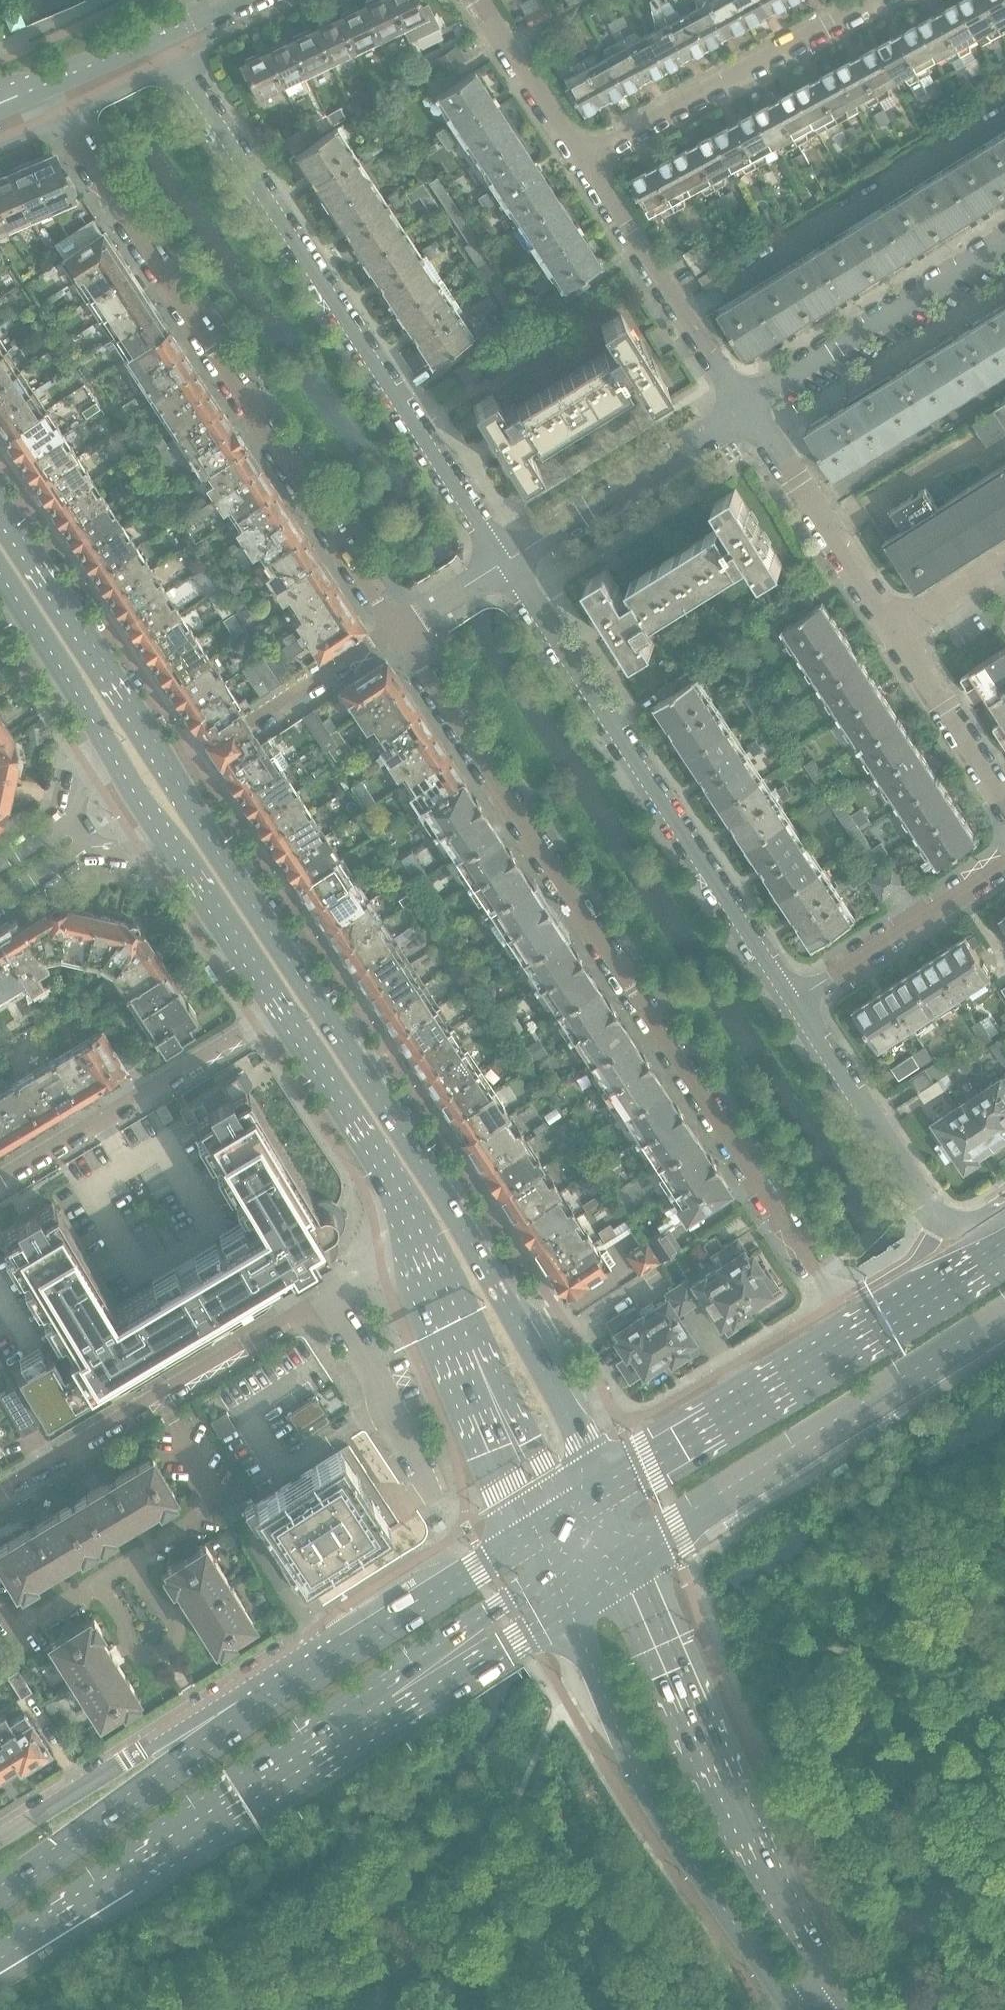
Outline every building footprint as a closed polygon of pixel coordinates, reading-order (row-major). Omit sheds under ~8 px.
[(390,0),(377,0),(376,0),(370,0),(365,2),(365,6),(364,6),(381,41),(404,30),(390,0)] [(420,0),(390,0),(404,30),(429,18),(420,0)] [(548,5),(547,6),(544,0),(537,0),(541,8),(526,15),(531,26),(553,15),(548,5)] [(710,0),(695,0),(696,8),(690,11),(709,47),(730,36),(710,0)] [(736,0),(710,0),(730,36),(750,25),(736,0)] [(763,0),(736,0),(750,25),(770,14),(763,0)] [(789,0),(763,0),(770,14),(791,3),(789,0)] [(983,0),(964,0),(959,2),(978,38),(986,34),(992,39),(1001,34),(983,0)] [(1001,34),(1004,32),(1004,0),(983,0),(1001,34)] [(978,38),(959,2),(939,14),(961,56),(971,50),(970,43),(978,38)] [(381,41),(364,6),(353,12),(350,10),(342,14),(341,17),(339,18),(357,53),(381,41)] [(709,47),(690,11),(682,15),(676,10),(666,15),(689,58),(709,47)] [(26,25),(20,13),(5,20),(11,31),(26,25)] [(961,56),(939,14),(919,25),(937,61),(946,56),(951,61),(961,56)] [(689,58),(666,15),(657,20),(658,29),(650,34),(661,55),(668,69),(689,58)] [(628,26),(623,17),(615,21),(621,30),(628,26)] [(357,53),(339,18),(329,23),(326,21),(318,25),(317,29),(316,29),(333,64),(357,53)] [(621,30),(615,21),(608,24),(613,34),(621,30)] [(937,61),(919,25),(898,36),(920,79),(928,75),(927,66),(937,61)] [(333,64),(316,29),(305,35),(302,33),(293,37),(293,40),(291,41),(308,76),(333,64)] [(668,69),(661,55),(650,34),(642,38),(636,31),(625,37),(648,80),(668,69)] [(920,79),(898,36),(878,47),(897,83),(905,79),(910,84),(920,79)] [(648,80),(625,37),(615,43),(616,51),(608,56),(628,91),(648,80)] [(586,48),(581,39),(574,42),(580,52),(586,48)] [(308,76),(291,41),(280,46),(278,44),(269,48),(269,51),(266,53),(283,87),(308,76)] [(580,52),(574,42),(567,46),(572,56),(580,52)] [(443,72),(464,59),(455,46),(435,59),(443,72)] [(897,83),(878,47),(857,58),(879,101),(890,95),(888,88),(897,83)] [(283,87),(266,53),(257,57),(254,56),(245,60),(245,63),(243,64),(243,66),(242,71),(245,78),(249,79),(259,99),(283,87)] [(628,91),(608,56),(601,60),(595,54),(584,60),(607,102),(628,91)] [(879,101),(857,58),(837,69),(856,105),(864,101),(870,106),(879,101)] [(607,102),(584,60),(574,65),(576,73),(567,78),(571,85),(567,87),(568,88),(569,88),(574,98),(574,99),(574,100),(577,98),(587,115),(588,114),(587,113),(607,102)] [(983,72),(976,60),(966,65),(972,77),(983,72)] [(996,68),(1002,77),(1004,75),(1004,66),(1004,64),(996,68)] [(972,77),(966,65),(955,71),(962,83),(972,77)] [(856,105),(837,69),(815,81),(837,124),(849,117),(847,110),(856,105)] [(516,135),(493,99),(474,71),(457,82),(438,95),(450,113),(446,116),(464,143),(468,141),(480,159),(516,135)] [(434,97),(438,95),(457,82),(450,72),(427,87),(434,97)] [(837,124),(815,81),(796,91),(815,127),(823,123),(829,128),(837,124)] [(942,94),(936,82),(925,87),(932,99),(942,94)] [(815,127),(796,91),(776,102),(799,145),(808,139),(807,132),(815,127)] [(352,107),(367,101),(364,95),(355,99),(353,96),(348,98),(352,107)] [(799,145),(776,102),(755,113),(775,149),(782,145),(788,150),(799,145)] [(902,115),(895,103),(884,110),(890,122),(902,115)] [(890,122),(884,110),(872,116),(878,128),(890,122)] [(407,126),(397,111),(382,122),(391,136),(407,126)] [(775,149),(755,113),(735,124),(758,167),(768,162),(766,154),(775,149)] [(319,134),(314,125),(309,129),(306,124),(305,125),(313,137),(319,134)] [(758,167),(735,124),(714,135),(734,172),(741,167),(747,173),(758,167)] [(293,151),(313,137),(305,125),(285,138),(293,151)] [(368,181),(341,141),(347,136),(340,126),(338,128),(337,127),(295,154),(321,194),(320,195),(328,208),(368,181)] [(395,141),(410,130),(407,126),(391,136),(395,141)] [(861,138),(854,126),(842,133),(848,144),(861,138)] [(449,135),(445,128),(436,134),(440,140),(449,135)] [(979,147),(1004,189),(1004,130),(979,147)] [(848,144),(842,133),(833,137),(839,149),(848,144)] [(455,143),(449,135),(440,140),(446,149),(455,143)] [(558,199),(540,171),(516,135),(480,159),(492,177),(488,180),(497,193),(506,208),(510,205),(522,223),(558,199)] [(734,172),(714,135),(693,147),(715,190),(727,184),(725,176),(734,172)] [(361,157),(369,151),(365,146),(357,152),(361,157)] [(715,190),(693,147),(674,157),(694,193),(701,189),(707,194),(715,190)] [(1004,196),(1004,189),(979,147),(914,187),(943,234),(1004,196)] [(365,163),(373,157),(369,151),(361,157),(365,163)] [(74,185),(68,175),(65,176),(59,162),(54,154),(53,155),(50,152),(39,157),(38,161),(31,164),(53,209),(75,199),(74,197),(77,196),(74,185)] [(809,166),(803,154),(791,160),(798,172),(809,166)] [(684,199),(694,193),(674,157),(653,168),(677,211),(675,211),(680,220),(687,232),(697,226),(686,206),(684,199)] [(53,209),(31,164),(28,162),(17,167),(16,171),(9,174),(30,219),(53,209)] [(677,211),(653,168),(633,179),(633,178),(631,178),(635,185),(631,187),(632,188),(632,187),(638,198),(638,199),(642,198),(651,215),(659,210),(666,217),(675,211),(677,211)] [(779,182),(772,170),(762,176),(769,188),(779,182)] [(9,174),(6,171),(0,174),(0,214),(7,229),(30,219),(9,174)] [(840,175),(832,179),(836,187),(844,182),(840,175)] [(441,185),(437,178),(429,184),(433,190),(441,185)] [(362,259),(402,233),(380,199),(368,181),(328,208),(336,220),(337,219),(349,236),(355,246),(354,247),(362,259)] [(436,195),(445,190),(441,185),(433,190),(436,195)] [(878,275),(943,234),(914,187),(849,228),(878,275)] [(439,200),(448,194),(445,190),(436,195),(439,200)] [(738,203),(732,192),(721,197),(728,209),(738,203)] [(400,199),(398,195),(396,193),(388,198),(392,204),(400,199)] [(481,204),(490,198),(486,193),(478,199),(481,204)] [(443,205),(451,200),(448,194),(439,200),(443,205)] [(728,209),(721,197),(711,203),(717,215),(728,209)] [(485,210),(494,204),(490,198),(481,204),(485,210)] [(395,209),(403,204),(400,199),(392,204),(395,209)] [(600,264),(582,235),(558,199),(522,223),(534,241),(530,244),(538,257),(548,272),(552,270),(564,288),(583,275),(600,264)] [(446,211),(455,205),(451,200),(443,205),(446,211)] [(449,215),(458,209),(455,205),(446,211),(449,215)] [(453,220),(461,215),(458,209),(449,215),(453,220)] [(456,225),(464,220),(461,215),(453,220),(456,225)] [(66,253),(99,231),(100,231),(93,220),(73,233),(64,219),(60,222),(61,224),(58,226),(66,238),(59,243),(66,253)] [(460,231),(468,225),(464,220),(456,225),(460,231)] [(463,236),(472,230),(468,225),(460,231),(463,236)] [(813,315),(878,275),(849,228),(784,268),(813,315)] [(466,241),(475,235),(472,230),(463,236),(466,241)] [(396,311),(436,284),(402,233),(362,259),(370,271),(371,270),(389,298),(388,299),(396,311)] [(24,245),(16,234),(12,237),(19,248),(24,245)] [(75,281),(115,254),(115,253),(117,250),(110,240),(106,240),(102,234),(62,261),(75,281)] [(474,243),(478,240),(475,235),(466,241),(468,244),(469,246),(474,243)] [(691,264),(711,251),(704,241),(684,254),(691,264)] [(468,254),(477,248),(474,243),(469,246),(468,244),(464,247),(468,254)] [(426,256),(434,250),(429,244),(421,250),(426,256)] [(471,259),(480,253),(477,248),(468,254),(471,259)] [(429,261),(437,255),(434,250),(426,256),(429,261)] [(697,274),(717,261),(711,251),(691,264),(697,274)] [(475,263),(483,258),(480,253),(471,259),(475,263)] [(87,300),(128,274),(127,273),(129,269),(123,260),(119,260),(115,254),(75,281),(87,300)] [(524,269),(532,263),(529,257),(520,263),(524,269)] [(478,269),(487,263),(483,258),(475,263),(478,269)] [(707,290),(735,272),(727,260),(699,278),(707,290)] [(482,274),(491,269),(487,263),(478,269),(482,274)] [(527,274),(536,268),(532,263),(524,269),(527,274)] [(45,278),(57,270),(54,266),(43,273),(45,278)] [(813,315),(784,268),(718,309),(748,357),(749,356),(813,315)] [(485,278),(493,273),(491,269),(482,274),(485,278)] [(488,283),(497,278),(493,273),(485,278),(488,283)] [(100,320),(140,292),(142,288),(136,279),(132,279),(128,274),(87,300),(100,320)] [(566,300),(590,285),(583,275),(564,288),(560,291),(566,300)] [(500,283),(497,278),(488,283),(492,289),(500,283)] [(441,357),(470,337),(445,298),(451,293),(442,280),(436,284),(396,311),(404,323),(405,322),(431,362),(441,356),(441,357)] [(495,294),(503,288),(500,283),(492,289),(495,294)] [(59,297),(70,290),(67,285),(56,293),(59,297)] [(498,298),(506,293),(503,288),(495,294),(498,298)] [(113,339),(154,313),(153,312),(155,308),(148,298),(144,299),(140,292),(100,320),(113,339)] [(501,303),(510,298),(506,293),(498,298),(501,303)] [(505,308),(513,303),(510,298),(501,303),(505,308)] [(471,307),(467,301),(459,307),(463,313),(471,307)] [(508,313),(516,308),(513,303),(505,308),(508,313)] [(994,311),(1004,328),(1004,304),(994,311)] [(72,317),(83,310),(80,305),(69,312),(72,317)] [(466,318),(474,312),(471,307),(463,313),(466,318)] [(511,318),(519,312),(516,308),(508,313),(511,318)] [(994,311),(973,324),(975,327),(954,340),(952,337),(932,350),(963,400),(1004,373),(1004,328),(994,311)] [(515,322),(523,317),(519,312),(511,318),(515,322)] [(125,359),(168,331),(167,331),(166,330),(167,327),(161,318),(157,318),(154,313),(113,339),(105,344),(94,351),(97,355),(108,348),(109,350),(117,345),(125,359)] [(537,442),(627,386),(624,380),(632,375),(648,402),(668,390),(621,313),(601,326),(608,337),(604,339),(607,344),(611,342),(614,347),(516,408),(507,393),(496,399),(493,393),(473,406),(489,433),(487,434),(501,456),(503,455),(520,482),(540,469),(523,443),(533,436),(537,442)] [(518,327),(526,322),(523,317),(515,322),(518,327)] [(3,332),(2,330),(12,324),(10,319),(0,326),(0,334),(3,332)] [(84,336),(95,329),(92,324),(82,332),(84,336)] [(193,369),(189,365),(190,362),(186,356),(183,355),(183,354),(177,345),(177,343),(173,337),(171,336),(168,331),(125,359),(151,398),(193,369)] [(447,366),(483,343),(477,333),(470,337),(441,357),(447,366)] [(19,371),(10,357),(17,352),(16,350),(26,344),(23,339),(6,350),(0,354),(0,384),(19,371)] [(963,400),(932,350),(911,363),(913,366),(892,379),(890,376),(878,383),(869,389),(900,439),(963,400)] [(23,377),(29,373),(28,371),(39,364),(36,359),(25,366),(25,367),(19,371),(0,384),(0,413),(32,391),(23,377)] [(215,403),(215,401),(211,395),(209,394),(203,385),(202,384),(203,381),(199,375),(196,375),(193,369),(151,398),(176,436),(218,408),(215,403)] [(37,397),(43,393),(42,391),(53,384),(49,379),(32,391),(0,413),(0,436),(0,437),(3,437),(4,438),(3,438),(4,440),(6,438),(44,413),(46,412),(37,397)] [(838,478),(900,439),(869,389),(848,402),(850,405),(829,418),(827,415),(811,425),(813,428),(807,432),(835,477),(837,476),(838,478)] [(125,414),(139,405),(134,398),(120,407),(125,414)] [(1004,434),(1004,403),(973,423),(987,445),(1004,434)] [(245,446),(235,431),(232,426),(230,427),(228,423),(228,420),(224,414),(221,413),(218,408),(176,436),(201,475),(202,475),(245,446)] [(48,443),(60,436),(60,437),(63,435),(55,422),(52,424),(44,413),(6,438),(8,441),(6,442),(7,444),(7,447),(10,452),(13,454),(19,461),(21,460),(22,462),(38,450),(40,454),(47,449),(48,443)] [(62,467),(75,460),(78,457),(70,445),(67,447),(60,437),(60,436),(48,443),(47,449),(40,454),(38,450),(22,462),(23,463),(21,465),(22,466),(22,470),(25,475),(28,476),(33,484),(36,483),(37,484),(52,473),(55,476),(62,471),(62,467)] [(151,452),(166,443),(163,438),(148,448),(151,452)] [(154,457),(169,448),(166,443),(151,452),(154,457)] [(213,499),(260,469),(245,446),(202,475),(206,480),(208,483),(204,486),(213,499)] [(78,489),(89,482),(93,480),(84,467),(81,469),(75,460),(62,467),(62,471),(55,476),(52,473),(37,484),(38,486),(35,487),(36,489),(37,492),(40,497),(43,499),(48,506),(50,505),(51,507),(68,496),(70,498),(77,494),(78,489)] [(1004,533),(1004,463),(946,501),(943,496),(935,501),(926,487),(891,510),(903,528),(884,540),(916,590),(1004,533)] [(97,475),(107,469),(104,464),(94,471),(97,475)] [(231,519),(274,491),(260,469),(213,499),(193,513),(199,521),(211,513),(210,511),(218,506),(222,512),(225,510),(231,519)] [(93,512),(104,504),(107,502),(99,490),(96,492),(89,482),(78,489),(77,494),(70,498),(68,496),(51,507),(52,508),(50,510),(51,511),(51,515),(55,520),(58,521),(63,529),(65,527),(66,529),(72,525),(81,518),(84,522),(92,516),(93,512)] [(113,497),(122,492),(119,487),(110,493),(113,497)] [(656,620),(752,561),(765,582),(785,569),(736,489),(716,501),(732,528),(724,533),(721,528),(631,584),(634,589),(624,595),(607,569),(587,581),(604,608),(602,609),(616,632),(618,630),(635,657),(655,645),(651,639),(661,632),(656,620)] [(159,499),(153,491),(148,494),(154,503),(159,499)] [(242,544),(289,513),(274,491),(231,519),(238,528),(234,531),(242,544)] [(108,535),(119,527),(122,524),(114,512),(111,514),(104,504),(93,512),(92,516),(84,522),(81,518),(72,525),(66,529),(67,531),(65,532),(66,534),(66,537),(69,542),(73,543),(78,551),(80,550),(81,552),(97,541),(99,544),(107,539),(108,535)] [(261,564),(304,536),(289,513),(242,544),(251,557),(254,555),(261,564)] [(121,557),(134,549),(137,547),(129,535),(126,537),(119,527),(108,535),(107,539),(99,544),(97,541),(81,552),(82,553),(80,555),(81,556),(81,559),(84,565),(87,566),(92,574),(95,572),(96,574),(112,563),(113,567),(121,561),(121,557)] [(151,536),(148,531),(141,536),(144,541),(151,536)] [(272,589),(319,559),(304,536),(261,564),(268,574),(263,576),(272,589)] [(229,553),(237,548),(234,543),(226,548),(229,553)] [(137,579),(148,572),(152,570),(143,557),(140,559),(134,549),(121,557),(121,561),(113,567),(112,563),(96,574),(97,576),(94,577),(95,578),(95,582),(99,587),(102,588),(107,596),(109,595),(110,596),(116,593),(126,586),(129,589),(137,584),(137,579)] [(157,565),(166,559),(164,555),(154,561),(157,565)] [(204,568),(198,558),(187,565),(193,574),(204,568)] [(290,610),(334,582),(319,559),(272,589),(281,602),(284,600),(290,610)] [(152,601),(163,594),(167,592),(158,580),(155,582),(148,572),(137,579),(137,584),(129,589),(126,586),(116,593),(110,596),(111,598),(109,600),(110,601),(110,604),(113,610),(116,611),(122,619),(124,617),(125,619),(131,615),(141,608),(143,612),(151,607),(152,601)] [(417,587),(417,584),(415,581),(413,581),(408,584),(408,586),(410,589),(412,590),(417,587)] [(303,635),(349,605),(334,582),(290,610),(297,620),(294,622),(303,635)] [(167,624),(177,616),(178,617),(181,615),(173,602),(170,604),(163,594),(152,601),(151,607),(143,612),(141,608),(131,615),(125,619),(126,621),(124,622),(125,623),(125,627),(128,632),(131,633),(137,641),(139,640),(140,641),(146,638),(156,631),(158,634),(166,629),(167,624)] [(792,622),(814,608),(807,597),(803,600),(785,611),(792,622)] [(853,648),(840,628),(832,616),(831,616),(825,606),(825,605),(823,602),(814,608),(792,622),(781,629),(784,632),(787,630),(803,654),(800,656),(803,662),(807,660),(822,683),(819,686),(821,689),(861,662),(859,659),(852,648),(853,648)] [(319,658),(364,628),(349,605),(303,635),(297,639),(286,646),(291,653),(309,642),(319,658)] [(247,607),(236,614),(240,622),(251,614),(247,607)] [(241,624),(234,613),(233,611),(223,618),(231,630),(241,624)] [(182,646),(192,639),(193,639),(196,637),(188,625),(185,627),(178,617),(177,616),(167,624),(166,629),(158,634),(156,631),(146,638),(140,641),(141,643),(139,644),(140,646),(140,649),(143,654),(146,656),(151,664),(153,662),(154,664),(161,660),(170,653),(173,657),(181,651),(182,646)] [(286,646),(297,639),(292,632),(282,639),(286,646)] [(452,641),(453,638),(451,636),(449,635),(444,638),(443,641),(445,643),(447,644),(452,641)] [(196,669),(207,661),(207,662),(211,660),(202,647),(199,649),(193,639),(192,639),(182,646),(181,651),(173,657),(170,653),(161,660),(154,664),(155,665),(153,667),(154,668),(154,672),(158,677),(161,679),(166,686),(168,685),(169,686),(175,683),(185,676),(187,679),(195,674),(196,669)] [(970,670),(1004,723),(1004,648),(970,670)] [(276,653),(266,659),(281,683),(292,676),(276,653)] [(264,656),(253,662),(262,676),(271,689),(281,683),(266,659),(264,656)] [(211,691),(222,683),(223,684),(225,682),(217,670),(214,672),(207,662),(207,661),(196,669),(195,674),(187,679),(185,676),(175,683),(169,686),(170,688),(168,690),(169,691),(169,694),(172,699),(175,701),(180,709),(183,707),(184,709),(190,705),(200,698),(202,702),(210,697),(211,691)] [(253,662),(243,669),(252,683),(257,679),(262,676),(253,662)] [(356,717),(402,686),(386,662),(341,691),(356,717)] [(891,707),(878,687),(870,675),(863,665),(863,664),(861,662),(821,689),(823,691),(825,690),(841,713),(838,715),(840,719),(842,720),(845,719),(860,743),(857,745),(858,747),(900,720),(898,718),(891,707)] [(665,699),(696,679),(696,680),(704,675),(698,664),(659,689),(665,699)] [(262,676),(257,679),(266,693),(271,689),(262,676)] [(257,679),(252,683),(261,696),(266,693),(257,679)] [(729,730),(696,680),(696,679),(665,699),(656,705),(681,743),(680,744),(688,756),(729,730)] [(201,735),(239,710),(249,704),(245,698),(241,700),(237,694),(232,698),(223,684),(222,683),(211,691),(210,697),(202,702),(200,698),(190,705),(184,709),(185,711),(183,712),(184,714),(184,717),(187,721),(190,723),(195,730),(197,729),(201,735)] [(374,737),(417,709),(402,686),(356,717),(365,730),(368,728),(374,737)] [(720,705),(729,700),(726,695),(717,701),(720,705)] [(735,708),(730,701),(729,700),(720,705),(726,714),(735,708)] [(318,742),(329,734),(321,722),(314,709),(303,717),(312,733),(318,742)] [(386,762),(432,732),(417,709),(374,737),(381,746),(377,749),(386,762)] [(261,744),(239,710),(201,735),(223,769),(261,744)] [(329,717),(321,722),(329,734),(336,729),(329,717)] [(1,719),(0,719),(0,737),(9,731),(1,719)] [(930,766),(917,746),(909,734),(902,724),(902,723),(900,720),(858,747),(860,750),(863,748),(879,771),(876,773),(880,780),(883,778),(898,801),(895,803),(897,806),(939,779),(937,776),(936,777),(929,766),(930,766)] [(336,744),(327,750),(335,762),(351,751),(343,738),(336,729),(329,734),(336,743),(336,744)] [(761,780),(745,754),(729,730),(688,756),(696,768),(697,767),(705,780),(714,793),(712,794),(720,806),(761,780)] [(18,763),(17,758),(16,758),(18,755),(18,751),(17,748),(14,745),(15,744),(14,739),(9,731),(0,737),(0,802),(8,806),(18,763)] [(405,783),(448,755),(432,732),(386,762),(395,777),(399,774),(405,783)] [(336,744),(336,743),(329,734),(318,742),(325,752),(327,750),(336,744)] [(279,770),(266,750),(272,746),(268,740),(261,744),(223,769),(227,775),(225,777),(230,784),(230,787),(233,792),(236,794),(237,795),(239,794),(241,797),(239,798),(240,800),(258,788),(257,785),(264,781),(269,781),(283,771),(281,768),(279,770)] [(750,751),(758,745),(755,740),(747,746),(750,751)] [(762,751),(759,746),(758,745),(750,751),(754,756),(762,751)] [(417,809),(421,807),(463,779),(448,755),(405,783),(411,792),(407,795),(417,809)] [(371,772),(380,766),(375,759),(360,769),(365,776),(371,772)] [(817,764),(813,759),(805,765),(808,770),(817,764)] [(820,769),(817,764),(808,770),(812,775),(820,769)] [(374,777),(383,771),(380,766),(371,772),(374,777)] [(815,780),(823,774),(821,771),(820,769),(812,775),(815,780)] [(283,803),(298,793),(296,790),(292,792),(286,782),(289,780),(283,771),(269,781),(264,781),(257,785),(258,788),(240,800),(244,806),(244,809),(247,814),(250,815),(251,817),(253,815),(256,819),(253,820),(255,822),(273,810),(271,807),(278,802),(283,803)] [(818,785),(827,779),(823,774),(815,780),(818,785)] [(455,858),(495,832),(482,812),(484,811),(480,805),(476,799),(474,800),(463,783),(463,781),(464,780),(463,779),(421,807),(437,830),(432,833),(435,836),(439,834),(452,855),(447,858),(449,862),(455,858)] [(822,790),(830,784),(827,779),(818,785),(822,790)] [(968,825),(955,805),(947,793),(940,782),(939,779),(897,806),(899,809),(902,807),(918,831),(915,833),(919,838),(921,837),(938,860),(934,862),(936,866),(977,839),(975,835),(975,836),(968,825)] [(361,780),(351,787),(365,809),(375,802),(361,780)] [(787,820),(774,800),(761,780),(720,806),(728,818),(730,817),(740,833),(739,834),(747,846),(787,820)] [(825,795),(833,789),(830,784),(822,790),(825,795)] [(780,796),(788,790),(784,785),(776,791),(780,796)] [(828,800),(836,794),(833,789),(825,795),(828,800)] [(783,801),(792,795),(788,790),(780,796),(783,801)] [(298,826),(313,816),(310,812),(307,814),(300,804),(304,802),(298,793),(283,803),(278,802),(271,807),(273,810),(255,822),(258,828),(258,831),(261,836),(264,837),(265,839),(268,837),(270,840),(268,842),(269,845),(288,833),(285,830),(293,825),(298,826)] [(831,805),(840,799),(836,794),(828,800),(831,805)] [(835,810),(843,804),(841,801),(840,799),(831,805),(835,810)] [(832,817),(824,804),(813,810),(821,824),(832,817)] [(838,815),(846,809),(843,804),(835,810),(838,815)] [(841,820),(850,815),(846,809),(838,815),(841,820)] [(845,825),(853,820),(851,816),(850,815),(841,820),(845,825)] [(312,846),(326,837),(324,834),(321,836),(315,826),(318,824),(313,816),(298,826),(293,825),(285,830),(288,833),(269,845),(272,849),(272,853),(275,858),(279,859),(280,860),(282,859),(284,862),(282,864),(283,865),(301,854),(300,851),(307,845),(312,846)] [(861,830),(871,823),(867,817),(857,824),(861,830)] [(820,870),(803,844),(787,820),(747,846),(755,858),(756,858),(773,883),(772,884),(779,896),(820,870)] [(848,830),(856,825),(853,820),(845,825),(848,830)] [(851,835),(859,830),(856,825),(848,830),(851,835)] [(854,840),(863,835),(860,831),(859,830),(851,835),(854,840)] [(528,883),(516,863),(517,862),(509,850),(508,851),(495,832),(455,858),(469,881),(466,883),(468,887),(472,885),(488,909),(528,883)] [(858,845),(866,840),(863,835),(854,840),(858,845)] [(297,886),(298,885),(337,860),(328,847),(331,844),(326,837),(312,846),(307,845),(300,851),(301,854),(283,865),(287,871),(287,874),(290,879),(293,881),(294,882),(296,881),(298,883),(296,885),(297,886)] [(861,850),(869,845),(866,840),(858,845),(861,850)] [(864,855),(872,850),(869,845),(861,850),(864,855)] [(868,860),(876,855),(872,850),(864,855),(868,860)] [(410,855),(400,862),(413,882),(423,875),(410,855)] [(871,865),(879,860),(876,855),(868,860),(871,865)] [(339,889),(355,879),(341,859),(341,858),(337,860),(298,885),(298,887),(297,890),(303,899),(307,899),(312,905),(311,906),(312,908),(325,899),(330,900),(338,894),(339,889)] [(908,885),(894,864),(884,871),(898,891),(908,885)] [(853,921),(833,890),(820,870),(779,896),(787,908),(789,907),(789,908),(814,946),(853,921)] [(893,894),(879,874),(869,881),(882,901),(893,894)] [(839,886),(848,880),(844,875),(836,881),(839,886)] [(354,911),(369,901),(355,879),(339,889),(338,894),(330,900),(325,899),(312,908),(311,911),(316,920),(321,920),(326,927),(325,927),(326,929),(340,920),(344,921),(353,915),(354,911)] [(843,891),(851,885),(848,880),(839,886),(843,891)] [(521,961),(562,934),(549,914),(551,913),(543,901),(541,902),(528,883),(488,909),(505,936),(521,961)] [(366,931),(382,921),(369,901),(354,911),(353,915),(344,921),(340,920),(326,929),(325,933),(330,941),(335,941),(340,948),(353,939),(357,940),(365,935),(366,931)] [(55,955),(63,908),(60,905),(56,905),(52,907),(50,910),(44,911),(23,925),(45,960),(55,955)] [(395,911),(391,906),(386,910),(389,915),(395,911)] [(85,962),(95,914),(94,914),(91,913),(85,911),(81,911),(81,910),(68,908),(63,908),(55,955),(85,962)] [(152,946),(144,934),(139,931),(140,926),(137,923),(133,922),(129,923),(124,920),(112,917),(110,918),(108,917),(101,915),(98,915),(98,914),(95,914),(85,962),(113,968),(114,970),(152,946)] [(381,954),(397,943),(414,931),(410,926),(393,938),(382,921),(366,931),(365,935),(357,940),(353,939),(340,948),(339,948),(340,950),(339,954),(344,962),(349,962),(354,969),(353,969),(354,971),(367,962),(371,963),(380,957),(381,954)] [(23,925),(21,926),(21,927),(18,928),(12,931),(10,934),(8,934),(0,939),(0,948),(22,983),(25,982),(32,992),(43,985),(36,975),(49,967),(45,960),(23,925)] [(555,1013),(595,985),(583,965),(584,964),(577,952),(575,953),(562,934),(521,961),(536,984),(533,986),(535,990),(535,989),(539,988),(555,1013)] [(991,972),(984,962),(983,963),(965,937),(945,950),(944,948),(943,948),(934,954),(936,956),(910,974),(936,1013),(956,1000),(958,1003),(962,1001),(960,998),(985,982),(987,984),(991,982),(989,979),(992,977),(989,973),(991,972)] [(394,974),(411,964),(397,943),(381,954),(380,957),(371,963),(367,962),(354,971),(353,975),(358,984),(363,984),(367,990),(367,991),(368,993),(381,983),(385,984),(394,979),(394,974)] [(130,993),(166,970),(167,969),(161,959),(159,959),(159,956),(155,950),(152,948),(153,947),(152,946),(114,970),(130,993)] [(0,948),(0,997),(22,983),(0,948)] [(408,995),(424,984),(411,964),(394,974),(394,979),(385,984),(381,983),(368,993),(367,996),(372,1005),(377,1005),(381,1011),(381,1012),(382,1014),(395,1004),(399,1005),(407,999),(408,995)] [(197,1015),(188,1001),(187,1002),(166,970),(130,993),(128,994),(153,1032),(149,1035),(151,1037),(150,1037),(159,1051),(164,1048),(181,1037),(181,1036),(192,1028),(191,1027),(188,1029),(184,1024),(197,1015)] [(915,1026),(936,1013),(910,974),(884,991),(882,988),(873,994),(874,997),(854,1010),(871,1036),(870,1037),(876,1047),(878,1046),(879,1049),(882,1048),(885,1052),(888,1049),(886,1045),(911,1029),(914,1032),(918,1030),(915,1026)] [(422,1017),(438,1006),(445,1002),(439,994),(433,998),(424,984),(408,995),(407,999),(399,1005),(395,1004),(382,1014),(380,1017),(386,1026),(391,1026),(395,1033),(396,1035),(409,1026),(414,1026),(421,1021),(422,1017)] [(588,1063),(629,1036),(616,1017),(618,1015),(610,1003),(608,1004),(595,985),(555,1013),(569,1034),(566,1037),(568,1041),(572,1038),(588,1063)] [(87,1001),(73,992),(70,1003),(74,1009),(87,1001)] [(437,1039),(453,1028),(438,1006),(422,1017),(421,1021),(414,1026),(409,1026),(396,1035),(394,1038),(400,1047),(405,1047),(409,1054),(408,1054),(410,1056),(423,1047),(428,1048),(435,1043),(437,1039)] [(524,1028),(510,1007),(499,1014),(513,1036),(524,1028)] [(986,1030),(980,1021),(972,1027),(977,1035),(986,1030)] [(50,1036),(43,1026),(35,1032),(42,1041),(50,1036)] [(128,1070),(116,1051),(101,1028),(90,1034),(91,1036),(117,1076),(128,1070)] [(450,1057),(465,1047),(486,1034),(482,1028),(470,1037),(469,1036),(461,1041),(453,1028),(437,1039),(435,1043),(428,1048),(423,1047),(410,1056),(408,1060),(414,1068),(419,1068),(423,1075),(437,1066),(440,1067),(449,1061),(450,1057)] [(991,1039),(986,1030),(977,1035),(983,1044),(991,1039)] [(117,1076),(91,1036),(52,1060),(77,1100),(117,1076)] [(622,1115),(662,1087),(650,1068),(651,1066),(643,1054),(642,1055),(629,1036),(588,1063),(603,1085),(599,1089),(601,1092),(605,1090),(622,1115)] [(8,1043),(0,1048),(0,1058),(1,1060),(14,1052),(8,1043)] [(137,1064),(125,1046),(116,1051),(128,1070),(137,1064)] [(464,1081),(480,1070),(465,1047),(450,1057),(449,1061),(440,1067),(437,1066),(423,1075),(422,1076),(424,1078),(422,1081),(428,1090),(433,1090),(437,1096),(436,1097),(437,1099),(451,1088),(456,1090),(463,1085),(464,1081)] [(932,1058),(925,1047),(919,1051),(926,1062),(932,1058)] [(926,1062),(919,1051),(913,1055),(920,1066),(926,1062)] [(488,1066),(498,1059),(494,1053),(484,1060),(488,1066)] [(899,1079),(920,1066),(913,1055),(892,1069),(899,1079)] [(77,1100),(52,1060),(14,1082),(39,1122),(62,1109),(77,1100)] [(947,1074),(939,1062),(933,1066),(941,1078),(947,1074)] [(941,1078),(933,1066),(926,1070),(934,1082),(939,1080),(941,1078)] [(919,1092),(934,1082),(926,1070),(926,1068),(910,1079),(912,1083),(913,1083),(919,1092)] [(477,1099),(493,1089),(480,1070),(464,1081),(463,1085),(456,1090),(451,1088),(437,1099),(436,1102),(442,1111),(447,1111),(451,1118),(463,1109),(468,1110),(476,1104),(477,1099)] [(547,1089),(561,1080),(556,1072),(542,1081),(547,1089)] [(953,1084),(947,1074),(941,1078),(939,1080),(945,1089),(953,1084)] [(16,1224),(3,1232),(6,1238),(5,1239),(8,1242),(72,1350),(68,1353),(73,1362),(62,1369),(52,1351),(20,1369),(16,1372),(34,1401),(36,1400),(46,1417),(46,1418),(50,1416),(104,1383),(106,1382),(104,1378),(113,1373),(116,1379),(118,1378),(118,1379),(121,1377),(269,1289),(269,1288),(267,1285),(272,1282),(282,1276),(282,1278),(283,1277),(282,1274),(287,1270),(289,1273),(290,1273),(290,1271),(292,1270),(293,1272),(294,1273),(296,1272),(296,1271),(295,1270),(299,1268),(300,1269),(301,1269),(301,1267),(301,1266),(308,1262),(309,1263),(310,1263),(311,1263),(311,1261),(314,1259),(315,1259),(316,1260),(317,1259),(317,1258),(316,1256),(321,1253),(323,1252),(325,1249),(326,1246),(326,1243),(325,1241),(332,1237),(334,1237),(334,1236),(337,1234),(341,1230),(343,1225),(344,1219),(343,1214),(341,1209),(337,1204),(335,1203),(330,1200),(324,1199),(319,1200),(314,1202),(251,1097),(237,1075),(224,1083),(223,1082),(200,1096),(188,1104),(187,1105),(196,1119),(198,1123),(198,1124),(199,1127),(257,1223),(217,1247),(221,1252),(159,1289),(155,1284),(116,1307),(58,1211),(56,1208),(56,1209),(52,1203),(39,1211),(38,1209),(31,1213),(22,1219),(15,1223),(16,1224)] [(979,1093),(1004,1132),(1004,1076),(979,1093)] [(925,1102),(945,1089),(939,1080),(934,1082),(919,1092),(918,1092),(925,1102)] [(14,1082),(0,1091),(0,1142),(2,1145),(39,1122),(14,1082)] [(533,1099),(547,1090),(544,1086),(530,1095),(533,1099)] [(695,1138),(683,1119),(685,1118),(677,1105),(675,1106),(662,1087),(622,1115),(637,1137),(633,1140),(634,1144),(639,1141),(654,1164),(695,1138)] [(506,1119),(510,1116),(503,1105),(493,1089),(477,1099),(476,1104),(468,1110),(463,1109),(451,1118),(450,1118),(451,1120),(450,1123),(456,1132),(460,1132),(465,1139),(461,1141),(463,1143),(479,1133),(483,1134),(506,1119)] [(979,1093),(958,1107),(986,1149),(988,1152),(988,1153),(989,1155),(991,1154),(994,1154),(1001,1149),(1002,1146),(1004,1145),(1003,1143),(1002,1144),(1000,1140),(1004,1137),(1004,1132),(979,1093)] [(165,1103),(156,1109),(164,1123),(173,1117),(165,1103)] [(986,1149),(958,1107),(934,1122),(936,1125),(931,1129),(940,1143),(936,1146),(947,1161),(956,1154),(967,1169),(980,1160),(979,1159),(978,1159),(977,1156),(979,1154),(986,1149)] [(509,1153),(522,1144),(527,1141),(518,1128),(513,1130),(506,1119),(483,1134),(479,1133),(463,1143),(470,1154),(474,1154),(475,1157),(476,1156),(479,1161),(478,1161),(479,1164),(479,1167),(483,1174),(509,1158),(509,1153)] [(537,1136),(549,1128),(545,1121),(532,1129),(537,1136)] [(724,1194),(730,1190),(717,1170),(718,1169),(710,1156),(709,1158),(695,1138),(654,1164),(670,1189),(667,1191),(670,1196),(673,1194),(678,1202),(674,1204),(683,1218),(679,1220),(680,1222),(691,1215),(694,1216),(700,1212),(701,1208),(713,1200),(717,1201),(723,1197),(724,1194)] [(539,1170),(543,1167),(536,1156),(532,1159),(522,1144),(509,1153),(509,1158),(483,1174),(489,1184),(493,1184),(494,1185),(495,1185),(498,1189),(494,1191),(497,1195),(517,1182),(520,1182),(539,1170)] [(555,1194),(556,1196),(560,1193),(551,1179),(547,1182),(539,1170),(520,1182),(517,1182),(497,1195),(503,1205),(507,1205),(509,1208),(510,1207),(513,1212),(511,1212),(513,1215),(512,1218),(515,1223),(543,1205),(543,1202),(555,1194)] [(587,1212),(615,1194),(609,1184),(592,1195),(594,1199),(583,1206),(587,1212)] [(573,1221),(577,1218),(570,1207),(566,1210),(556,1196),(555,1194),(543,1202),(543,1205),(515,1223),(523,1235),(527,1236),(528,1236),(531,1240),(528,1242),(529,1245),(549,1231),(554,1232),(572,1220),(573,1221)] [(570,1257),(593,1243),(585,1230),(581,1233),(573,1221),(572,1220),(554,1232),(549,1231),(529,1245),(537,1256),(540,1257),(542,1259),(543,1258),(546,1263),(545,1264),(546,1266),(546,1269),(549,1275),(570,1261),(570,1257)] [(601,1238),(613,1229),(610,1224),(598,1233),(601,1238)] [(653,1251),(674,1237),(667,1227),(646,1241),(653,1251)] [(605,1243),(617,1234),(613,1229),(601,1238),(605,1243)] [(779,1286),(769,1272),(765,1266),(761,1269),(751,1254),(747,1256),(746,1254),(745,1254),(743,1252),(745,1251),(737,1239),(723,1248),(716,1235),(703,1244),(712,1258),(711,1258),(715,1263),(716,1262),(719,1268),(746,1308),(779,1286)] [(660,1261),(680,1247),(674,1237),(653,1251),(660,1261)] [(582,1286),(610,1267),(609,1266),(614,1263),(606,1250),(600,1254),(593,1243),(570,1257),(570,1261),(549,1275),(550,1276),(553,1274),(556,1279),(555,1279),(556,1280),(555,1284),(564,1297),(567,1295),(568,1297),(583,1288),(582,1286)] [(748,1311),(746,1308),(719,1268),(692,1285),(688,1279),(676,1286),(689,1307),(699,1300),(698,1298),(702,1296),(707,1304),(702,1307),(708,1317),(713,1314),(720,1325),(728,1319),(729,1320),(732,1324),(749,1313),(748,1311)] [(690,1327),(684,1317),(679,1320),(674,1312),(678,1310),(679,1313),(689,1307),(676,1286),(666,1293),(669,1297),(641,1315),(665,1354),(671,1363),(687,1352),(685,1347),(685,1346),(693,1341),(685,1330),(690,1327)] [(665,1354),(641,1315),(634,1305),(626,1311),(626,1310),(608,1322),(615,1333),(617,1332),(619,1335),(618,1336),(619,1338),(616,1340),(616,1339),(615,1340),(626,1357),(622,1359),(629,1382),(633,1380),(660,1363),(658,1359),(665,1354)] [(16,1385),(0,1395),(0,1400),(2,1403),(2,1407),(6,1413),(9,1415),(23,1435),(40,1425),(38,1421),(16,1385)] [(330,1421),(324,1413),(327,1412),(316,1396),(288,1414),(298,1430),(300,1429),(305,1437),(330,1421)] [(238,1426),(228,1411),(211,1421),(220,1437),(238,1426)] [(399,1521),(387,1504),(349,1446),(257,1504),(251,1496),(243,1501),(248,1508),(243,1511),(294,1588),(336,1561),(334,1557),(340,1553),(353,1544),(356,1549),(399,1521)] [(175,1495),(152,1456),(73,1504),(96,1543),(99,1541),(101,1544),(114,1536),(112,1533),(136,1518),(159,1505),(161,1509),(174,1501),(172,1497),(175,1495)] [(80,1552),(82,1556),(95,1548),(93,1544),(96,1543),(73,1504),(0,1547),(0,1562),(16,1590),(20,1588),(22,1591),(35,1584),(33,1580),(50,1571),(66,1561),(80,1552)] [(227,1579),(204,1544),(166,1568),(168,1571),(165,1573),(173,1586),(176,1584),(186,1600),(196,1616),(216,1647),(218,1645),(220,1648),(233,1640),(231,1637),(254,1622),(231,1587),(238,1582),(233,1575),(227,1579)] [(138,1696),(107,1647),(99,1633),(102,1631),(94,1618),(91,1620),(88,1617),(50,1641),(100,1720),(122,1706),(125,1709),(137,1701),(135,1698),(138,1696)] [(45,1664),(40,1656),(31,1661),(36,1669),(45,1664)] [(32,1691),(18,1670),(18,1669),(7,1676),(21,1698),(32,1691)] [(41,1738),(40,1738),(34,1728),(39,1725),(34,1716),(29,1719),(24,1713),(9,1722),(4,1715),(0,1717),(0,1735),(21,1769),(34,1761),(39,1763),(46,1759),(46,1753),(49,1752),(48,1750),(49,1750),(41,1738)] [(0,1735),(0,1783),(21,1769),(0,1735)]
